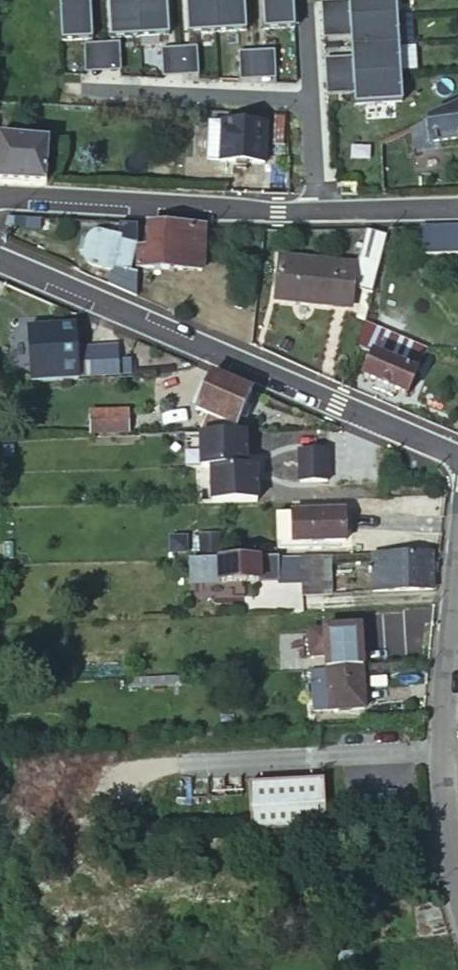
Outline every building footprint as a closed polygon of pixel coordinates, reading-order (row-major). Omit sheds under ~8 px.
[(61,39),(90,38),(88,0),(59,0),(61,39)] [(109,35),(139,34),(137,0),(108,0),(109,35)] [(139,34),(166,33),(164,0),(137,0),(139,34)] [(188,34),(217,32),(214,0),(185,0),(188,34)] [(217,32),(243,30),(242,0),(214,0),(217,32)] [(263,29),(294,26),(293,0),(262,0),(263,29)] [(347,2),(348,17),(395,14),(394,0),(347,0),(347,2)] [(322,3),(322,19),(348,17),(347,2),(322,3)] [(395,14),(348,17),(350,38),(350,46),(397,42),(395,14)] [(348,17),(322,19),(323,39),(350,38),(348,17)] [(397,42),(350,46),(351,58),(352,74),(400,70),(397,42)] [(103,46),(101,46),(103,73),(121,72),(119,45),(103,46)] [(101,46),(84,47),(86,74),(103,73),(101,46)] [(181,48),(179,48),(181,76),(199,74),(196,47),(181,48)] [(179,48),(160,49),(163,77),(181,76),(179,48)] [(259,51),(257,51),(259,79),(276,77),(274,50),(259,51)] [(257,51),(238,53),(241,80),(259,79),(257,51)] [(325,60),(326,76),(352,74),(351,58),(325,60)] [(400,70),(352,74),(353,95),(354,107),(401,104),(400,70)] [(327,96),(353,95),(352,74),(326,76),(327,96)] [(409,126),(407,127),(408,145),(457,138),(457,102),(409,126)] [(216,123),(215,157),(257,159),(258,125),(227,124),(228,116),(219,115),(219,123),(216,123)] [(264,130),(264,146),(274,146),(275,131),(264,130)] [(7,181),(40,182),(43,139),(0,135),(0,180),(7,181)] [(274,146),(264,146),(263,157),(279,158),(279,147),(274,146)] [(136,245),(137,224),(118,222),(114,235),(98,230),(86,235),(81,249),(87,260),(111,270),(105,285),(133,297),(134,270),(127,266),(133,244),(136,245)] [(148,252),(135,252),(135,265),(198,268),(202,225),(149,224),(148,252)] [(432,226),(417,227),(417,254),(432,254),(432,226)] [(447,226),(432,226),(432,254),(447,253),(447,226)] [(447,226),(447,253),(457,253),(457,226),(447,226)] [(380,232),(366,228),(356,260),(371,264),(380,232)] [(272,260),(272,302),(344,302),(345,261),(272,260)] [(420,352),(362,319),(358,334),(355,344),(371,351),(413,371),(420,352)] [(71,325),(24,328),(28,383),(75,379),(75,370),(73,347),(71,325)] [(73,347),(75,370),(128,368),(128,347),(112,347),(112,342),(98,343),(99,346),(73,347)] [(413,371),(371,351),(358,376),(401,397),(413,371)] [(206,415),(198,432),(227,431),(229,424),(232,426),(248,391),(205,372),(189,409),(206,415)] [(168,400),(158,423),(175,430),(184,407),(168,400)] [(90,410),(90,429),(127,428),(126,408),(90,410)] [(198,432),(194,432),(195,467),(210,467),(245,465),(243,431),(227,431),(198,432)] [(298,447),(298,464),(326,463),(326,447),(298,447)] [(326,463),(298,464),(299,480),(327,480),(326,463)] [(245,465),(210,467),(211,501),(255,499),(254,465),(245,465)] [(292,516),(294,545),(346,542),(344,514),(292,516)] [(294,545),(292,516),(278,517),(279,547),(294,546),(294,545)] [(201,532),(200,545),(218,546),(219,533),(201,532)] [(426,556),(371,557),(372,589),(427,587),(426,575),(426,568),(426,556)] [(331,558),(302,559),(302,592),(331,592),(331,558)] [(277,559),(200,561),(201,585),(277,583),(277,559)] [(326,656),(327,667),(359,666),(358,626),(325,627),(325,630),(326,656)] [(325,630),(310,630),(311,656),(326,656),(325,630)] [(359,666),(327,667),(328,707),(360,706),(359,666)] [(327,667),(311,667),(312,708),(328,707),(327,667)] [(323,829),(321,780),(246,782),(248,832),(323,829)]
